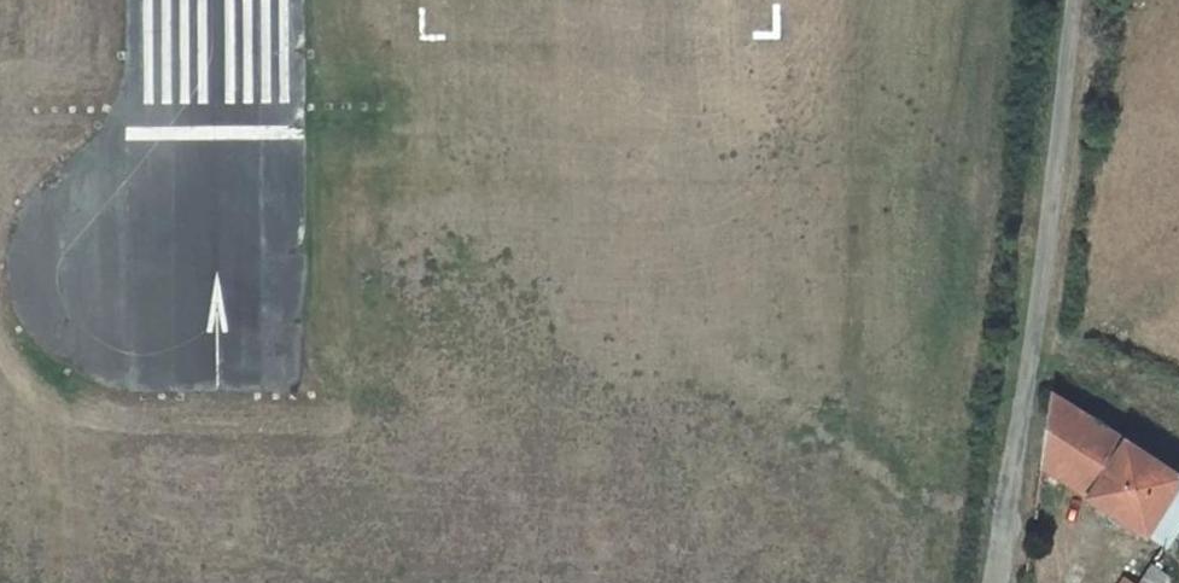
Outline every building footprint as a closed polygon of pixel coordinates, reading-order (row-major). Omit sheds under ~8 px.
[(1034,413),(1020,486),(1146,540),(1178,490),(1178,476),(1034,413)] [(1178,533),(1178,490),(1146,540),(1167,549),(1178,533)] [(1123,574),(1117,582),(1136,582),(1123,574)]
